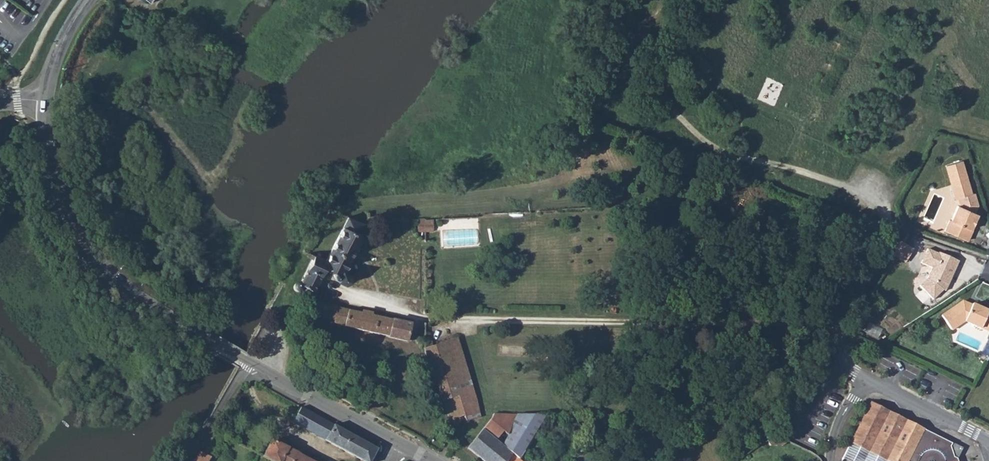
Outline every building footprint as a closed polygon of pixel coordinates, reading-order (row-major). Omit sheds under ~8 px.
[(950,220),(945,231),(967,241),(972,230),(971,229),(978,214),(974,213),(977,202),(974,193),(972,194),(962,161),(946,166),(956,199),(958,199),(960,204),(959,206),(958,206),(951,221),(950,220)] [(361,235),(359,234),(364,224),(348,217),(325,260),(309,253),(307,257),(312,259),(300,284),(299,283),(297,283),(296,283),(295,284),(294,285),(294,286),(294,287),(294,288),(294,290),(295,291),(296,292),(298,292),(299,292),(301,292),(302,291),(302,290),(302,289),(313,292),(325,267),(334,272),(333,275),(335,279),(337,280),(336,281),(345,285),(346,284),(348,287),(352,285),(350,282),(355,281),(355,277),(352,277),(351,277),(351,274),(344,271),(361,236),(361,235)] [(418,231),(426,232),(426,220),(425,219),(418,220),(418,231)] [(901,241),(893,255),(905,262),(913,248),(901,241)] [(920,286),(933,300),(943,290),(946,284),(948,285),(959,261),(939,253),(938,254),(927,249),(921,263),(932,268),(927,279),(920,286)] [(963,301),(942,316),(952,330),(965,321),(981,329),(981,328),(988,331),(988,309),(988,311),(972,304),(971,306),(968,305),(968,304),(963,301)] [(363,311),(362,313),(319,303),(311,315),(344,327),(389,336),(392,320),(372,315),(372,313),(363,311)] [(389,336),(388,337),(407,341),(410,324),(392,320),(389,336)] [(458,338),(423,349),(431,373),(450,422),(464,416),(461,406),(477,401),(458,338)] [(886,460),(957,460),(957,459),(954,457),(950,447),(952,443),(870,403),(850,443),(886,460)] [(293,422),(326,440),(334,425),(301,407),(293,422)] [(483,429),(496,440),(503,432),(507,435),(517,414),(493,414),(492,418),(483,429)] [(511,453),(519,460),(524,452),(526,453),(549,415),(517,414),(507,435),(502,446),(511,453)] [(378,449),(334,425),(326,440),(325,440),(363,460),(371,460),(378,449)] [(483,460),(506,460),(511,453),(502,446),(496,440),(483,429),(468,448),(483,460)] [(783,446),(785,444),(787,441),(776,436),(767,441),(770,446),(783,446)] [(271,441),(263,457),(272,460),(311,460),(302,457),(298,453),(271,441)] [(850,443),(842,459),(847,460),(886,460),(850,443)] [(962,448),(952,443),(950,447),(954,457),(957,459),(962,448)] [(204,454),(200,451),(194,460),(207,460),(213,450),(207,447),(204,454)] [(609,451),(600,459),(601,460),(616,460),(617,460),(609,451)]
